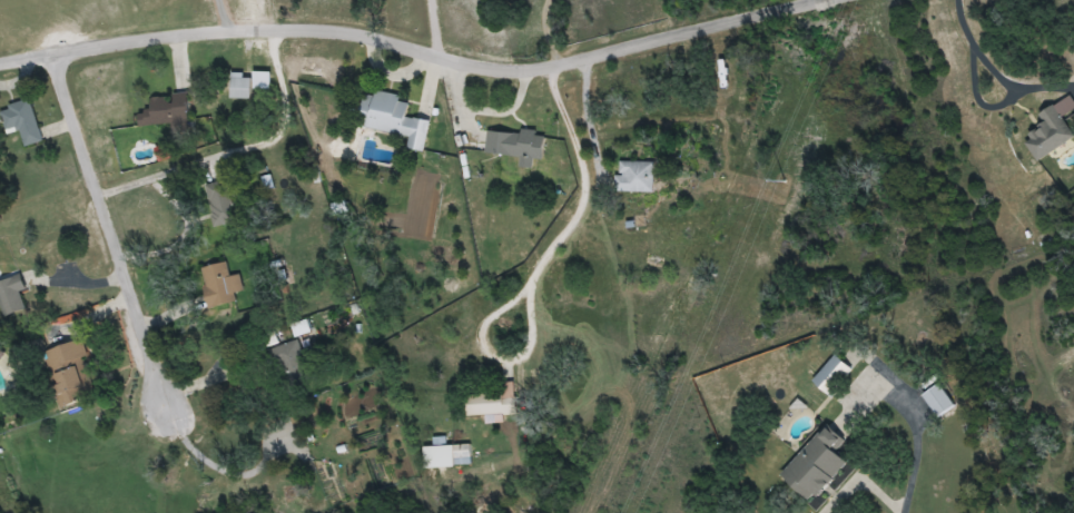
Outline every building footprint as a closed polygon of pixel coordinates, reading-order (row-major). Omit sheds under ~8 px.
[(231,99),(252,99),(252,78),(231,78),(231,99)] [(425,152),(430,121),(407,117),(409,104),(399,102),(400,97),(365,91),(359,127),(410,136),(408,149),(425,152)] [(171,125),(172,135),(192,133),(189,94),(150,97),(151,111),(139,112),(140,127),(171,125)] [(31,101),(0,109),(6,131),(19,128),(25,147),(42,142),(31,101)] [(1055,104),(1038,115),(1046,128),(1025,141),(1037,161),(1073,139),(1073,136),(1055,104)] [(545,135),(487,130),(486,154),(520,157),(519,167),(533,168),(534,159),(543,160),(545,135)] [(654,162),(617,162),(617,193),(654,193),(654,162)] [(205,187),(217,228),(242,221),(230,179),(205,187)] [(236,303),(235,293),(243,291),(240,274),(229,276),(227,263),(201,268),(208,308),(236,303)] [(20,274),(0,281),(0,312),(2,318),(26,309),(20,291),(26,289),(20,274)] [(299,340),(270,350),(283,390),(312,381),(299,340)] [(59,408),(97,398),(82,341),(44,351),(59,408)] [(813,383),(833,397),(855,369),(834,354),(813,383)] [(516,415),(516,382),(499,382),(499,392),(468,392),(469,420),(503,420),(503,415),(516,415)] [(955,406),(939,384),(922,396),(939,418),(955,406)] [(835,450),(845,440),(828,424),(781,474),(813,504),(850,464),(835,450)] [(471,467),(471,446),(425,446),(425,467),(471,467)]
